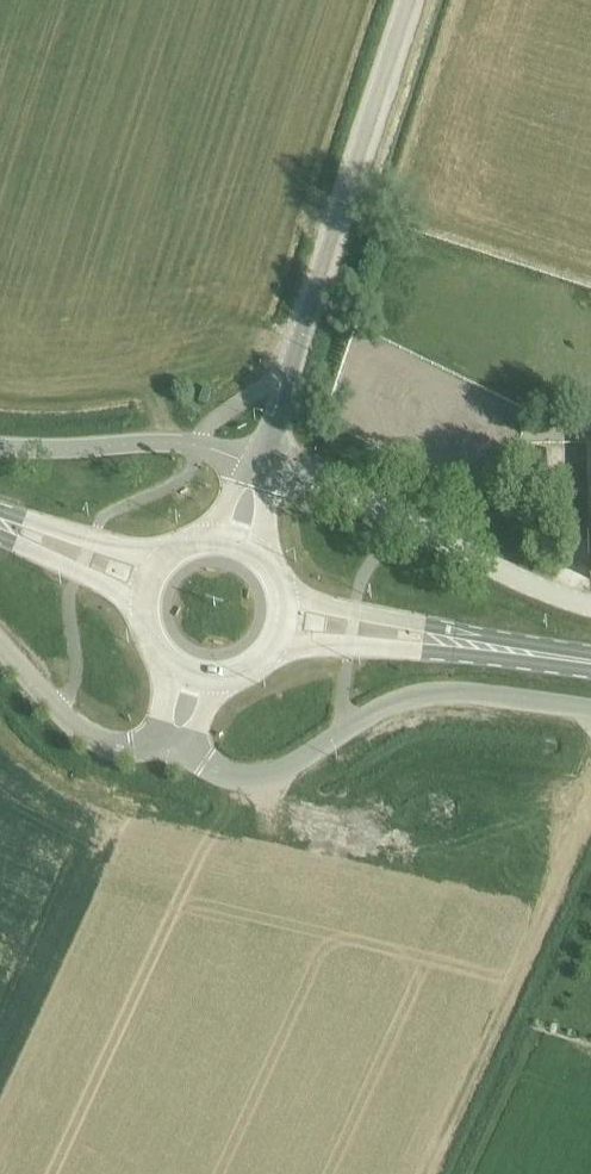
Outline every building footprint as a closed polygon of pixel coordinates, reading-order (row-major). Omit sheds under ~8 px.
[(203,385),(205,378),(198,376),(196,383),(203,385)]
